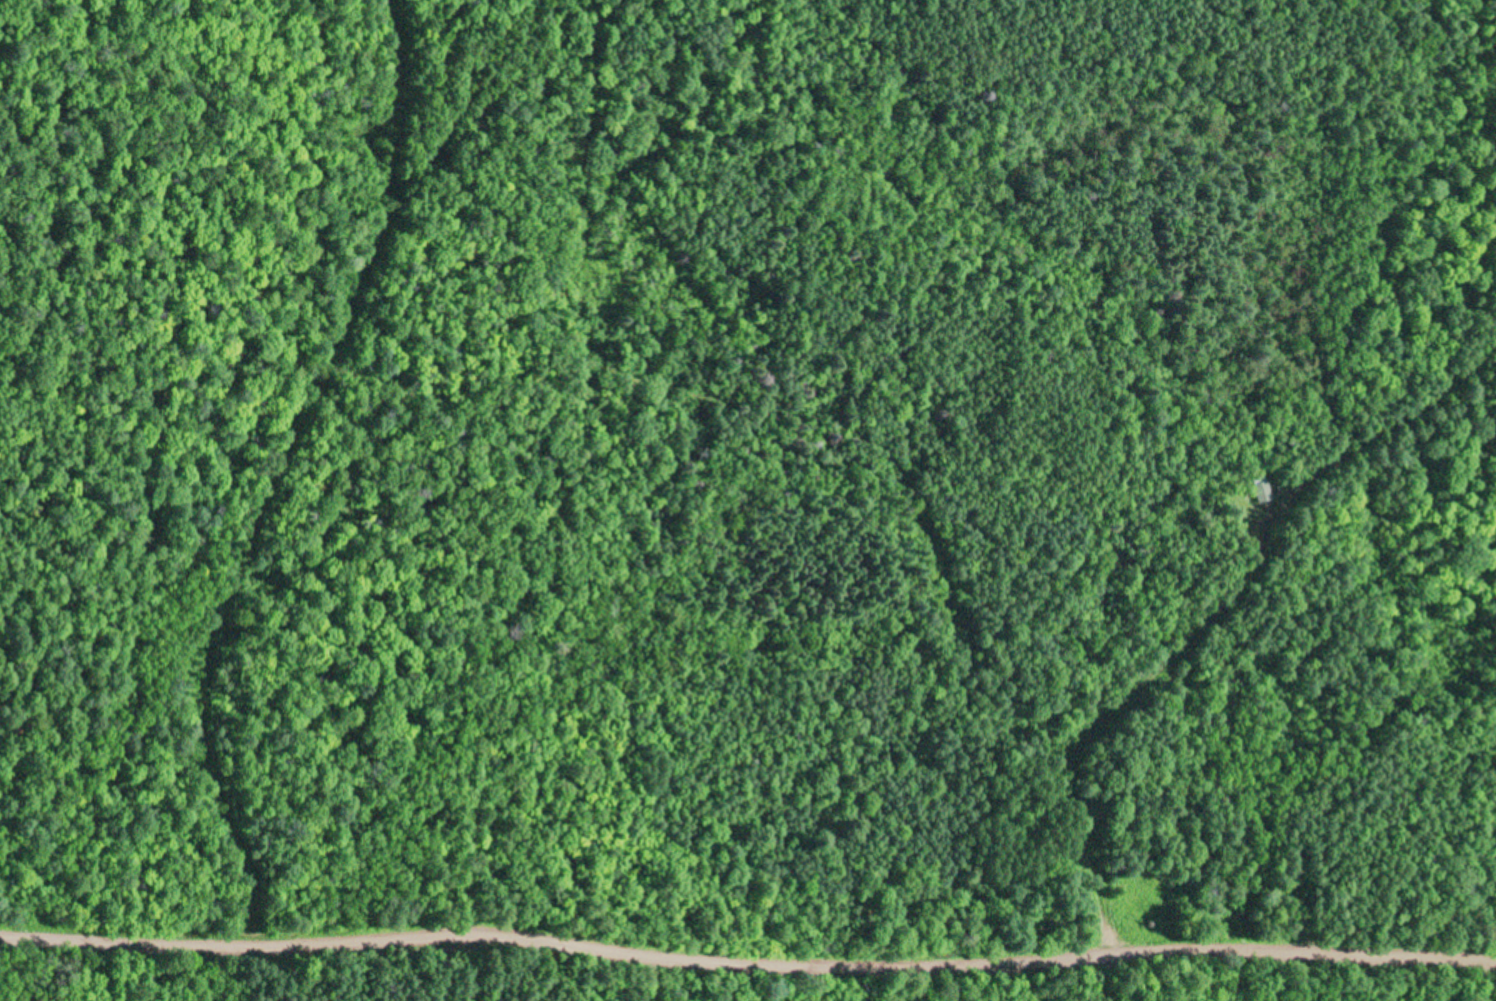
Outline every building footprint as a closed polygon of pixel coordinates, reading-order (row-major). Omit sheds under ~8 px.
[(1268,488),(1276,484),(1279,492),(1259,501),(1249,481),(1262,475),(1268,488)]
